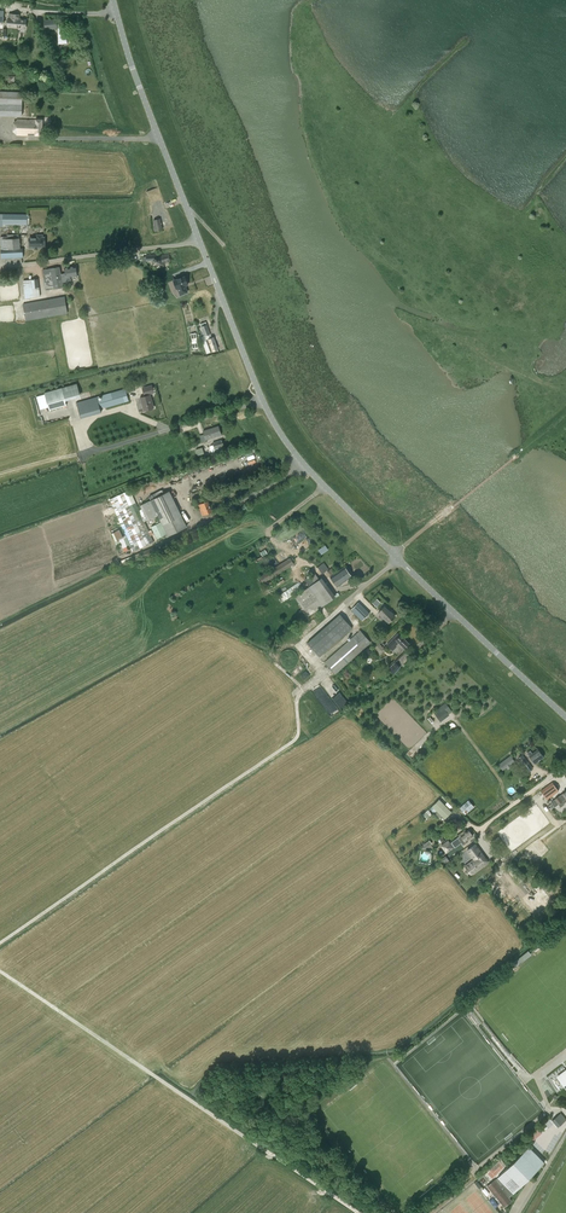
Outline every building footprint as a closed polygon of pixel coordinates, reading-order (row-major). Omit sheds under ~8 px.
[(26,20),(19,20),(19,15),(11,14),(11,19),(8,19),(8,27),(25,28),(26,20)] [(57,19),(44,20),(45,30),(57,28),(57,19)] [(59,44),(67,44),(67,24),(58,25),(59,44)] [(21,117),(22,92),(0,92),(0,116),(21,117)] [(16,135),(42,135),(42,120),(35,119),(35,120),(17,120),(16,135)] [(156,190),(150,192),(153,200),(158,199),(156,190)] [(0,226),(0,224),(27,225),(27,215),(0,214),(0,226)] [(154,231),(162,230),(160,219),(153,220),(155,227),(153,228),(154,231)] [(44,240),(44,237),(42,238),(42,235),(36,235),(36,238),(29,238),(29,248),(44,248),(44,245),(45,244),(45,241),(44,240)] [(19,249),(19,236),(0,237),(0,244),(1,259),(23,258),(22,249),(19,249)] [(146,257),(147,261),(154,261),(154,265),(161,264),(171,261),(169,254),(160,258),(160,257),(158,257),(158,256),(146,257)] [(65,274),(60,275),(59,268),(43,270),(46,290),(63,288),(62,282),(70,281),(70,277),(77,276),(75,266),(64,268),(65,274)] [(185,286),(188,285),(185,276),(173,281),(177,289),(178,288),(180,295),(187,292),(186,288),(185,286)] [(23,281),(25,299),(40,298),(38,279),(23,281)] [(64,297),(23,305),(25,320),(67,313),(64,297)] [(204,336),(210,334),(207,325),(201,327),(204,336)] [(211,352),(218,349),(214,337),(206,340),(211,352)] [(44,393),(49,410),(66,406),(64,399),(80,395),(77,384),(44,393)] [(145,396),(140,398),(144,411),(154,408),(150,394),(154,393),(152,386),(142,388),(145,396)] [(101,412),(99,404),(103,403),(105,408),(129,401),(125,389),(97,397),(77,403),(81,418),(101,412)] [(206,440),(221,435),(218,426),(203,431),(206,440)] [(214,445),(210,446),(212,455),(222,452),(221,447),(224,446),(222,440),(213,443),(214,445)] [(196,450),(198,456),(204,454),(202,447),(196,450)] [(130,490),(110,499),(126,535),(122,537),(119,530),(112,534),(116,542),(120,540),(121,544),(124,551),(128,549),(127,546),(130,544),(133,551),(154,542),(144,522),(158,515),(161,522),(167,533),(168,536),(186,526),(169,491),(141,506),(142,509),(139,510),(130,490)] [(151,499),(163,493),(162,490),(149,495),(151,499)] [(210,512),(212,512),(208,501),(198,505),(202,515),(207,513),(207,514),(210,512)] [(161,522),(151,527),(157,538),(167,533),(161,522)] [(306,531),(293,536),(295,543),(308,537),(306,531)] [(305,541),(308,547),(315,543),(312,537),(305,541)] [(303,541),(293,549),(298,554),(303,549),(305,551),(309,548),(303,541)] [(325,545),(318,550),(321,554),(328,549),(325,545)] [(142,558),(156,553),(153,547),(140,553),(141,556),(142,558)] [(140,553),(121,561),(122,563),(141,556),(140,553)] [(294,564),(290,558),(259,577),(262,583),(294,564)] [(323,563),(317,568),(322,574),(328,569),(323,563)] [(328,571),(331,576),(330,577),(337,587),(352,576),(345,567),(335,574),(331,568),(328,571)] [(308,616),(323,605),(333,598),(314,573),(305,580),(309,586),(294,597),(308,616)] [(300,582),(278,595),(282,601),(303,587),(300,582)] [(369,613),(358,602),(351,609),(362,620),(369,613)] [(388,623),(395,616),(390,611),(390,612),(384,606),(378,613),(388,623)] [(319,657),(352,628),(340,614),(307,643),(319,657)] [(334,674),(370,642),(361,631),(324,663),(334,674)] [(409,643),(400,635),(400,636),(398,634),(395,636),(387,645),(392,650),(396,647),(395,646),(398,642),(404,648),(409,643)] [(298,662),(298,659),(298,656),(297,654),(294,651),(292,650),(289,650),(286,650),(283,651),(281,654),(280,656),(279,659),(280,662),(281,665),(283,667),(286,668),(289,669),(292,668),(294,667),(297,665),(298,662)] [(394,662),(388,668),(393,673),(399,667),(394,662)] [(440,720),(448,714),(442,706),(433,712),(440,720)] [(530,751),(527,753),(535,763),(544,757),(538,749),(532,753),(530,751)] [(532,769),(530,767),(531,766),(522,755),(518,758),(528,772),(532,769)] [(502,770),(514,761),(511,756),(499,765),(502,770)] [(553,783),(541,791),(547,799),(558,790),(553,783)] [(551,802),(554,807),(558,804),(562,801),(560,798),(564,795),(565,798),(565,791),(563,793),(563,794),(559,797),(559,796),(555,799),(551,802)] [(445,819),(452,812),(439,799),(432,806),(442,816),(445,819)] [(465,814),(474,806),(469,801),(460,808),(465,814)] [(432,806),(430,809),(438,816),(437,817),(439,819),(442,816),(432,806)] [(426,812),(421,815),(425,820),(430,817),(429,817),(426,812)] [(462,832),(458,835),(459,836),(451,843),(448,840),(441,845),(448,853),(461,842),(463,845),(469,841),(467,839),(473,835),(469,829),(463,834),(462,832)] [(428,839),(421,845),(424,848),(431,843),(428,839)] [(471,875),(488,862),(475,844),(467,850),(474,859),(465,866),(471,875)] [(558,1077),(565,1088),(565,1071),(558,1077)] [(565,1120),(565,1119),(561,1113),(552,1120),(558,1127),(565,1120)] [(532,1141),(542,1132),(538,1127),(528,1136),(532,1141)] [(512,1200),(509,1197),(544,1162),(529,1146),(497,1177),(498,1177),(495,1180),(487,1186),(504,1207),(512,1200)]
